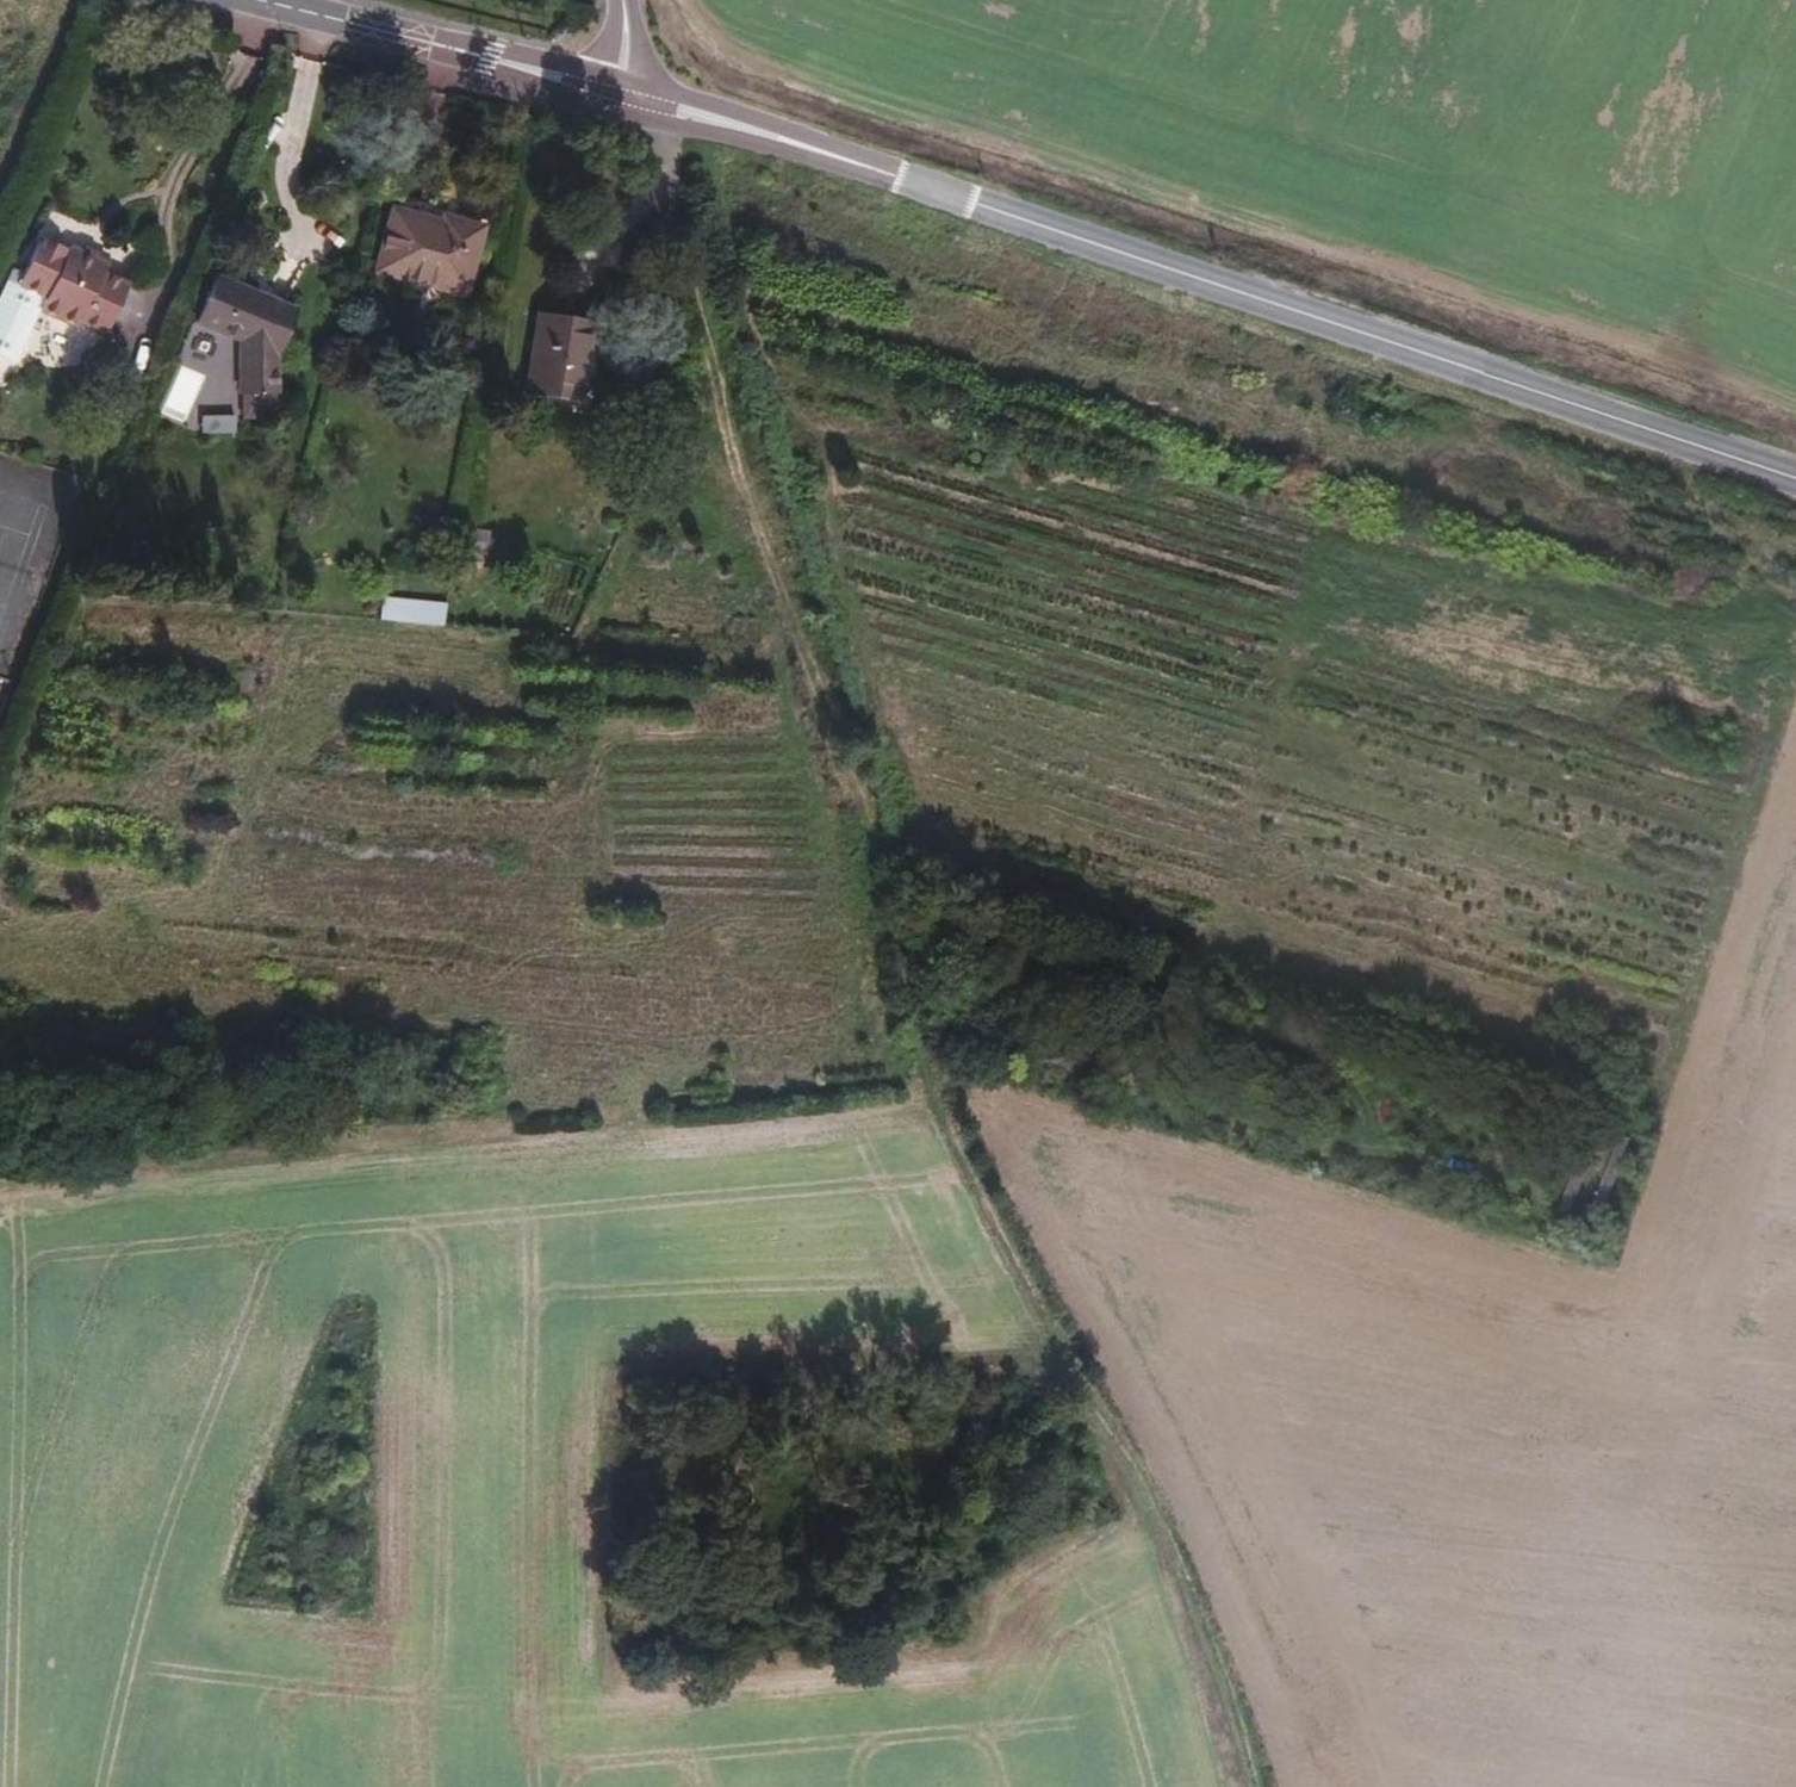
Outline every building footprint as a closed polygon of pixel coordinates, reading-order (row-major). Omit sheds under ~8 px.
[(451,291),(462,257),(472,260),(480,233),(457,225),(452,231),(395,212),(375,278),(404,286),(409,276),(451,291)] [(125,287),(102,278),(106,268),(28,238),(0,309),(0,359),(15,365),(34,317),(102,343),(125,287)] [(276,352),(296,308),(222,279),(202,326),(240,338),(244,391),(276,391),(276,352)] [(577,401),(589,325),(534,318),(523,393),(577,401)] [(442,626),(444,604),(380,600),(378,622),(442,626)]
